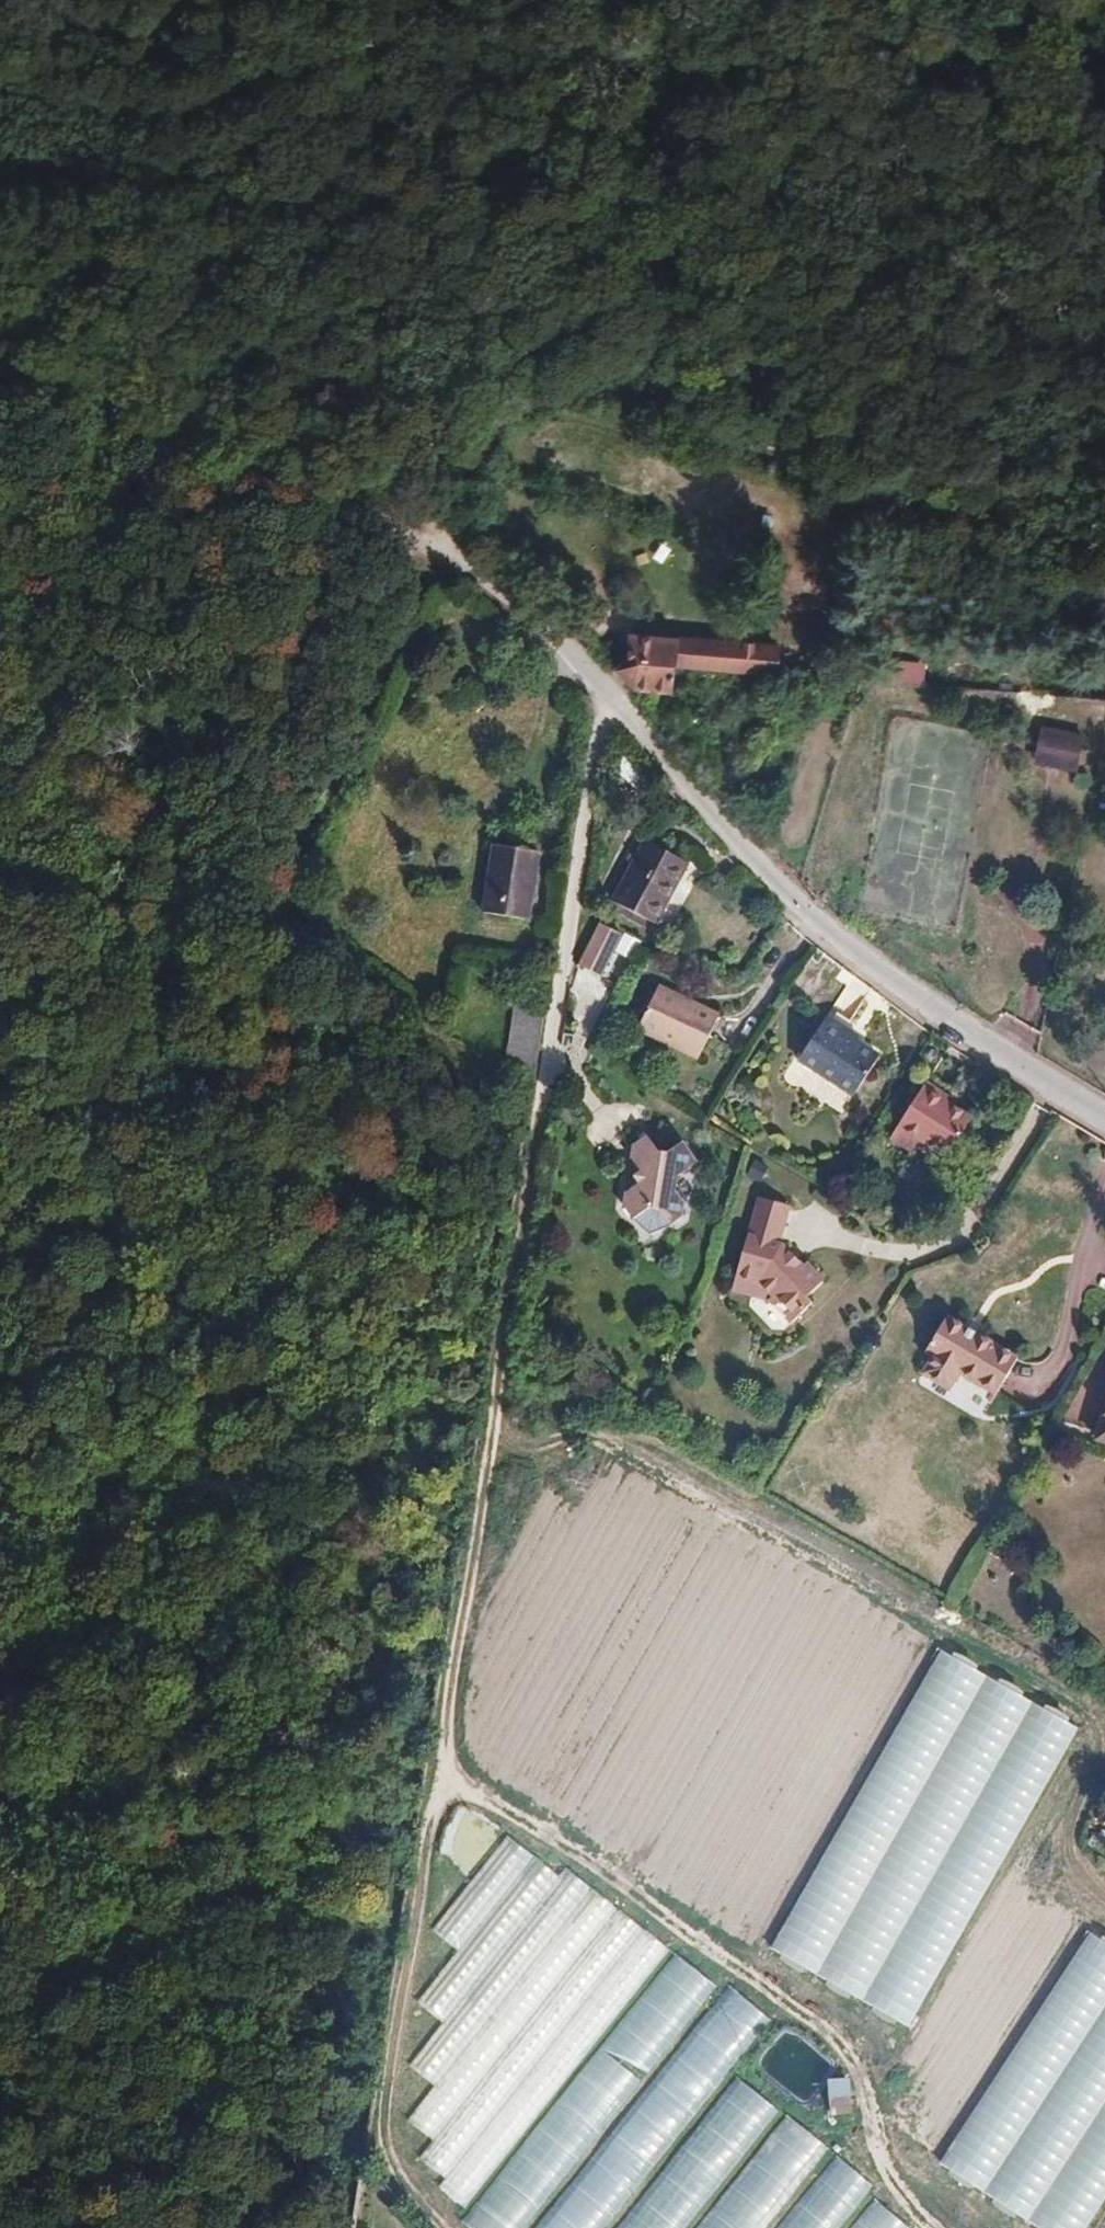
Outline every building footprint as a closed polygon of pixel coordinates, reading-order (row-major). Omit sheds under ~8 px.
[(602,533),(588,530),(577,596),(705,621),(701,643),(767,648),(773,597),(693,583),(697,551),(602,533)] [(669,634),(622,631),(613,655),(606,661),(622,682),(667,691),(661,683),(663,660),(769,670),(771,649),(747,648),(745,647),(734,646),(733,648),(669,642),(669,634)] [(888,657),(885,677),(918,681),(921,661),(888,657)] [(1082,727),(1037,717),(1029,753),(1074,764),(1082,727)] [(655,904),(678,858),(636,836),(632,843),(663,866),(642,895),(655,904)] [(537,847),(497,842),(488,918),(529,923),(537,847)] [(606,897),(648,919),(655,904),(642,895),(663,866),(632,843),(606,897)] [(609,933),(590,924),(571,966),(589,976),(609,933)] [(653,991),(632,1034),(692,1064),(713,1021),(688,1009),(687,1012),(677,1008),(679,1004),(653,991)] [(507,1004),(504,1059),(534,1060),(537,1006),(507,1004)] [(860,1034),(848,1028),(851,1021),(830,1008),(802,1053),(819,1063),(856,1086),(881,1047),(860,1034)] [(863,1029),(851,1021),(848,1028),(860,1034),(863,1029)] [(847,1102),(856,1086),(819,1063),(810,1079),(847,1102)] [(928,1076),(901,1120),(921,1131),(949,1149),(972,1111),(950,1096),(937,1088),(940,1083),(928,1076)] [(940,1083),(937,1088),(950,1096),(953,1091),(940,1083)] [(911,1146),(921,1131),(901,1120),(892,1134),(911,1146)] [(642,1136),(631,1147),(628,1162),(637,1174),(630,1179),(635,1186),(623,1196),(621,1210),(628,1224),(645,1214),(654,1216),(663,1233),(676,1226),(679,1207),(674,1187),(676,1175),(695,1157),(678,1139),(664,1152),(655,1151),(642,1136)] [(787,1204),(755,1196),(734,1276),(758,1282),(772,1295),(768,1299),(792,1322),(812,1300),(807,1294),(823,1277),(805,1260),(801,1263),(797,1259),(793,1264),(784,1255),(788,1251),(779,1243),(779,1242),(777,1241),(787,1204)] [(797,1259),(788,1251),(784,1255),(793,1264),(797,1259)] [(758,1282),(734,1276),(731,1289),(768,1299),(772,1295),(758,1282)] [(951,1319),(943,1314),(920,1350),(929,1355),(951,1319)] [(953,1370),(973,1382),(979,1371),(999,1383),(1015,1357),(951,1319),(929,1355),(919,1370),(944,1385),(953,1370)] [(995,1390),(999,1383),(979,1371),(973,1382),(993,1393),(995,1390)] [(996,1677),(946,1646),(775,1948),(826,1976),(996,1677)] [(1041,1703),(996,1677),(826,1976),(869,2001),(1041,1703)] [(1087,1729),(1041,1703),(869,2001),(915,2028),(1087,1729)] [(458,1954),(534,1855),(506,1833),(430,1933),(458,1954)] [(443,2020),(558,1873),(534,1855),(458,1954),(420,2002),(443,2020)] [(434,2085),(580,1889),(558,1873),(443,2020),(410,2067),(434,2085)] [(434,2139),(607,1909),(580,1889),(434,2085),(407,2119),(434,2139)] [(449,2177),(635,1930),(607,1909),(434,2139),(421,2156),(449,2177)] [(469,2212),(667,1954),(635,1930),(449,2177),(438,2189),(469,2212)] [(1089,1936),(937,2164),(993,2195),(1104,2014),(1104,1945),(1089,1936)] [(721,1995),(667,1954),(469,2212),(462,2219),(474,2227),(541,2227),(721,1995)] [(728,2079),(774,2020),(729,1986),(721,1995),(541,2227),(612,2227),(728,2079)] [(993,2195),(1035,2223),(1104,2115),(1104,2014),(993,2195)] [(778,2120),(728,2079),(612,2227),(694,2227),(778,2120)] [(827,2112),(847,2110),(846,2082),(826,2083),(827,2112)] [(1035,2223),(1043,2227),(1094,2227),(1104,2211),(1104,2115),(1035,2223)] [(830,2159),(778,2120),(694,2227),(774,2227),(830,2159)] [(864,2210),(875,2196),(830,2159),(774,2227),(849,2227),(864,2210)] [(864,2210),(849,2227),(885,2227),(864,2210)]
